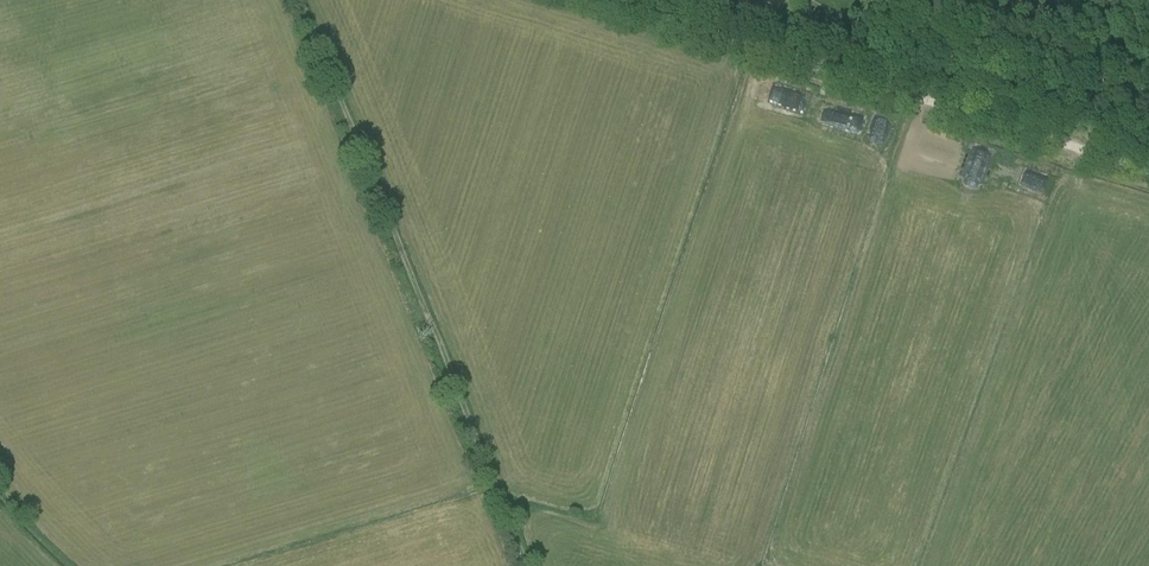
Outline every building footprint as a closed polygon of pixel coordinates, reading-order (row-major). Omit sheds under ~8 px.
[(802,115),(849,128),(853,112),(807,99),(802,115)]
